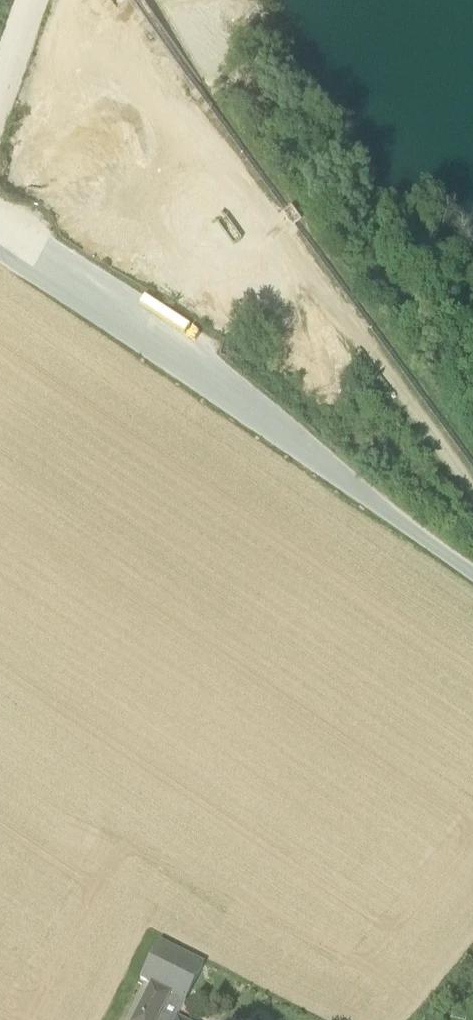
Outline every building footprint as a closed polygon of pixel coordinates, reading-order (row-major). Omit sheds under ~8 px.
[(178,1019),(205,966),(160,943),(141,981),(152,986),(135,1019),(178,1019)]
